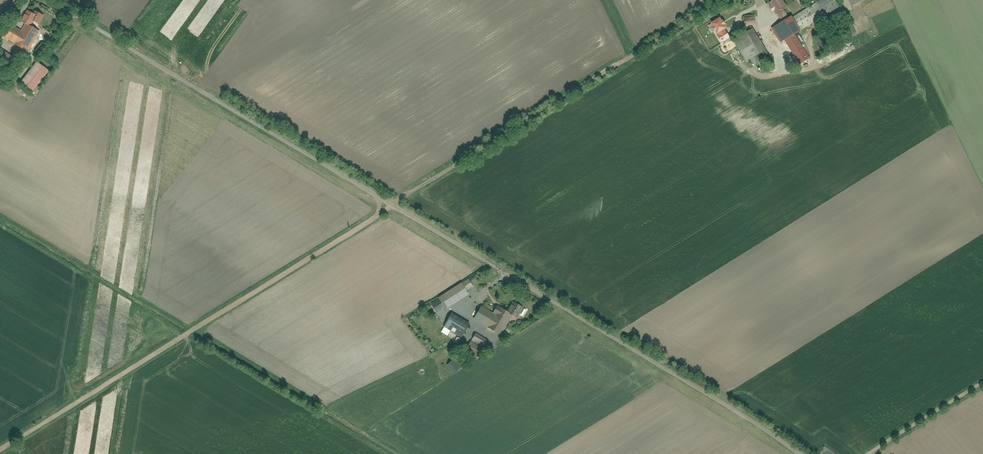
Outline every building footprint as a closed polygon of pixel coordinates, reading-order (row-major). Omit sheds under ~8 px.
[(840,8),(835,0),(819,0),(789,18),(784,9),(788,7),(784,0),(774,0),(770,3),(781,22),(772,27),(796,67),(811,58),(797,35),(840,8)] [(44,15),(35,9),(33,13),(27,9),(20,21),(25,24),(26,22),(31,25),(33,21),(39,25),(44,15)] [(746,16),(747,25),(758,25),(758,16),(746,16)] [(726,28),(720,18),(712,23),(714,26),(713,27),(715,31),(716,30),(719,35),(718,35),(722,42),(729,37),(724,29),(726,28)] [(3,37),(28,52),(41,31),(31,25),(26,22),(25,24),(21,30),(11,24),(3,37)] [(747,62),(767,50),(753,28),(733,40),(747,62)] [(21,82),(33,92),(49,71),(37,62),(21,82)] [(439,298),(446,310),(470,295),(462,284),(439,298)] [(508,313),(518,318),(524,308),(515,302),(508,313)] [(482,306),(473,320),(501,336),(509,321),(482,306)] [(470,324),(452,314),(447,323),(465,333),(470,324)] [(482,353),(488,342),(476,335),(470,345),(482,353)] [(456,358),(449,364),(456,374),(464,368),(456,358)]
